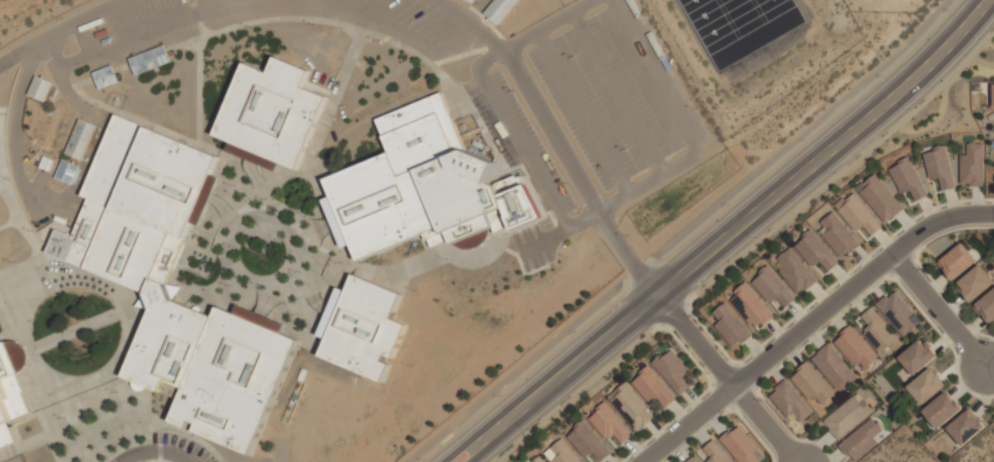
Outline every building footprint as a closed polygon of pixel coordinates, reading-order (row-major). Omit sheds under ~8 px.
[(484,14),(499,25),(517,0),(494,0),(484,14)] [(135,75),(170,62),(163,44),(128,58),(135,75)] [(276,56),(269,72),(245,62),(214,134),(231,141),(227,150),(277,171),(281,162),(297,168),(327,97),(302,86),(309,70),(276,56)] [(99,89),(118,82),(111,65),(92,72),(99,89)] [(45,101),(52,82),(34,76),(27,95),(45,101)] [(390,152),(325,179),(359,260),(423,233),(426,240),(429,239),(432,247),(450,239),(452,244),(454,243),(458,246),(464,248),(471,249),(478,247),(483,244),(487,239),(490,233),(491,227),(494,226),(496,232),(512,226),(513,228),(543,216),(522,176),(517,177),(516,175),(496,183),(497,185),(489,182),(497,162),(464,148),(441,92),(376,119),(390,152)] [(82,195),(115,114),(216,155),(217,155),(221,156),(214,172),(212,172),(211,174),(220,177),(200,225),(194,222),(187,238),(185,237),(182,243),(186,245),(177,269),(173,267),(172,269),(173,269),(167,284),(183,286),(173,300),(213,316),(217,306),(234,313),(238,304),(285,323),(281,332),(298,339),(251,454),(195,431),(198,423),(191,421),(188,428),(171,421),(180,399),(147,386),(145,388),(142,390),(139,390),(136,390),(134,388),(132,386),(132,383),(132,380),(123,376),(151,308),(135,306),(144,292),(47,252),(56,229),(69,234),(68,234),(72,236),(88,198),(82,195)] [(79,118),(65,153),(82,160),(96,125),(79,118)] [(961,183),(961,155),(967,155),(967,143),(969,143),(971,142),(974,142),(976,143),(984,143),(984,186),(971,186),(971,183),(961,183)] [(924,153),(935,151),(934,147),(937,147),(936,145),(942,144),(942,145),(946,145),(956,187),(943,190),(940,178),(933,180),(933,177),(930,178),(924,153)] [(901,191),(890,169),(900,164),(898,161),(909,156),(929,194),(916,200),(911,189),(905,192),(904,190),(901,191)] [(78,164),(60,159),(55,178),(72,184),(78,164)] [(857,187),(866,179),(867,181),(876,173),(905,208),(894,217),(893,216),(886,222),(857,187)] [(840,210),(849,202),(847,200),(855,193),(883,226),(872,235),(864,225),(859,230),(857,228),(855,229),(840,210)] [(823,235),(824,234),(821,230),(825,227),(821,222),(835,210),(846,224),(845,225),(861,244),(851,253),(849,250),(841,256),(823,235)] [(796,246),(805,239),(802,236),(805,234),(804,233),(808,230),(809,231),(813,228),(824,242),(823,242),(839,262),(829,270),(821,261),(816,265),(814,263),(812,265),(796,246)] [(938,262),(962,242),(977,261),(953,280),(947,272),(945,269),(947,267),(945,265),(942,267),(938,262)] [(780,270),(786,266),(778,258),(781,256),(780,255),(784,252),(784,253),(791,247),(818,280),(807,289),(805,287),(798,292),(780,270)] [(753,281),(762,275),(760,272),(762,270),(761,269),(765,266),(766,267),(769,264),(796,298),(786,307),(778,297),(773,301),(771,299),(769,301),(753,281)] [(980,264),(993,281),(993,283),(971,302),(964,294),(965,293),(963,290),(965,289),(959,282),(980,264)] [(354,273),(346,290),(338,287),(317,335),(326,338),(319,355),(382,381),(390,364),(382,361),(385,353),(393,357),(406,325),(391,318),(401,293),(354,273)] [(731,300),(738,295),(735,291),(746,281),(775,316),(764,325),(762,322),(757,326),(754,323),(752,324),(731,300)] [(973,306),(993,289),(993,320),(990,323),(984,316),(985,315),(983,312),(980,315),(973,306)] [(876,303),(887,294),(889,297),(896,291),(914,313),(909,317),(916,326),(903,336),(876,303)] [(716,325),(721,321),(714,312),(726,302),(753,334),(742,343),(740,340),(733,346),(716,325)] [(864,333),(866,332),(865,329),(870,325),(862,315),(873,307),(900,340),(890,349),(888,346),(880,352),(864,333)] [(835,342),(843,336),(840,333),(851,325),(878,357),(865,368),(858,359),(853,364),(835,342)] [(21,439),(0,448),(0,330),(37,413),(14,423),(21,439)] [(900,357),(920,339),(924,344),(928,341),(932,346),(930,347),(931,348),(932,347),(938,355),(915,375),(900,357)] [(812,359),(819,352),(818,351),(830,342),(841,356),(840,356),(858,377),(846,387),(843,383),(837,388),(812,359)] [(652,362),(662,354),(664,356),(672,349),(688,368),(686,370),(688,373),(683,377),(691,386),(680,395),(652,362)] [(792,378),(799,372),(797,370),(808,361),(834,393),(821,404),(814,395),(809,399),(792,378)] [(633,382),(641,375),(639,373),(649,365),(676,398),(665,407),(657,397),(652,401),(651,399),(648,401),(633,382)] [(908,386),(931,367),(937,374),(938,373),(947,385),(923,404),(908,386)] [(770,396),(777,390),(775,387),(786,379),(813,411),(800,421),(797,417),(792,421),(788,417),(770,396)] [(612,401),(612,400),(609,396),(626,382),(654,416),(642,427),(641,426),(636,430),(612,401)] [(938,428),(923,410),(948,391),(953,397),(952,398),(956,403),(957,402),(962,409),(938,428)] [(824,420),(854,395),(855,396),(858,393),(873,410),(838,439),(829,428),(830,427),(824,420)] [(605,401),(633,434),(623,443),(615,434),(609,438),(608,436),(606,438),(590,418),(598,411),(596,409),(605,401)] [(947,428),(971,408),(985,426),(962,445),(947,428)] [(856,460),(850,453),(847,455),(839,445),(871,417),(882,430),(873,437),(878,443),(856,460)] [(568,436),(576,429),(575,427),(577,425),(576,424),(580,421),(581,422),(584,419),(611,452),(601,461),(593,451),(588,456),(586,454),(584,455),(568,436)] [(759,459),(755,461),(740,461),(720,438),(730,429),(733,432),(740,426),(757,447),(752,451),(759,459)] [(563,438),(582,461),(553,461),(545,452),(563,438)] [(714,439),(734,461),(707,461),(706,461),(711,457),(703,448),(714,439)]
